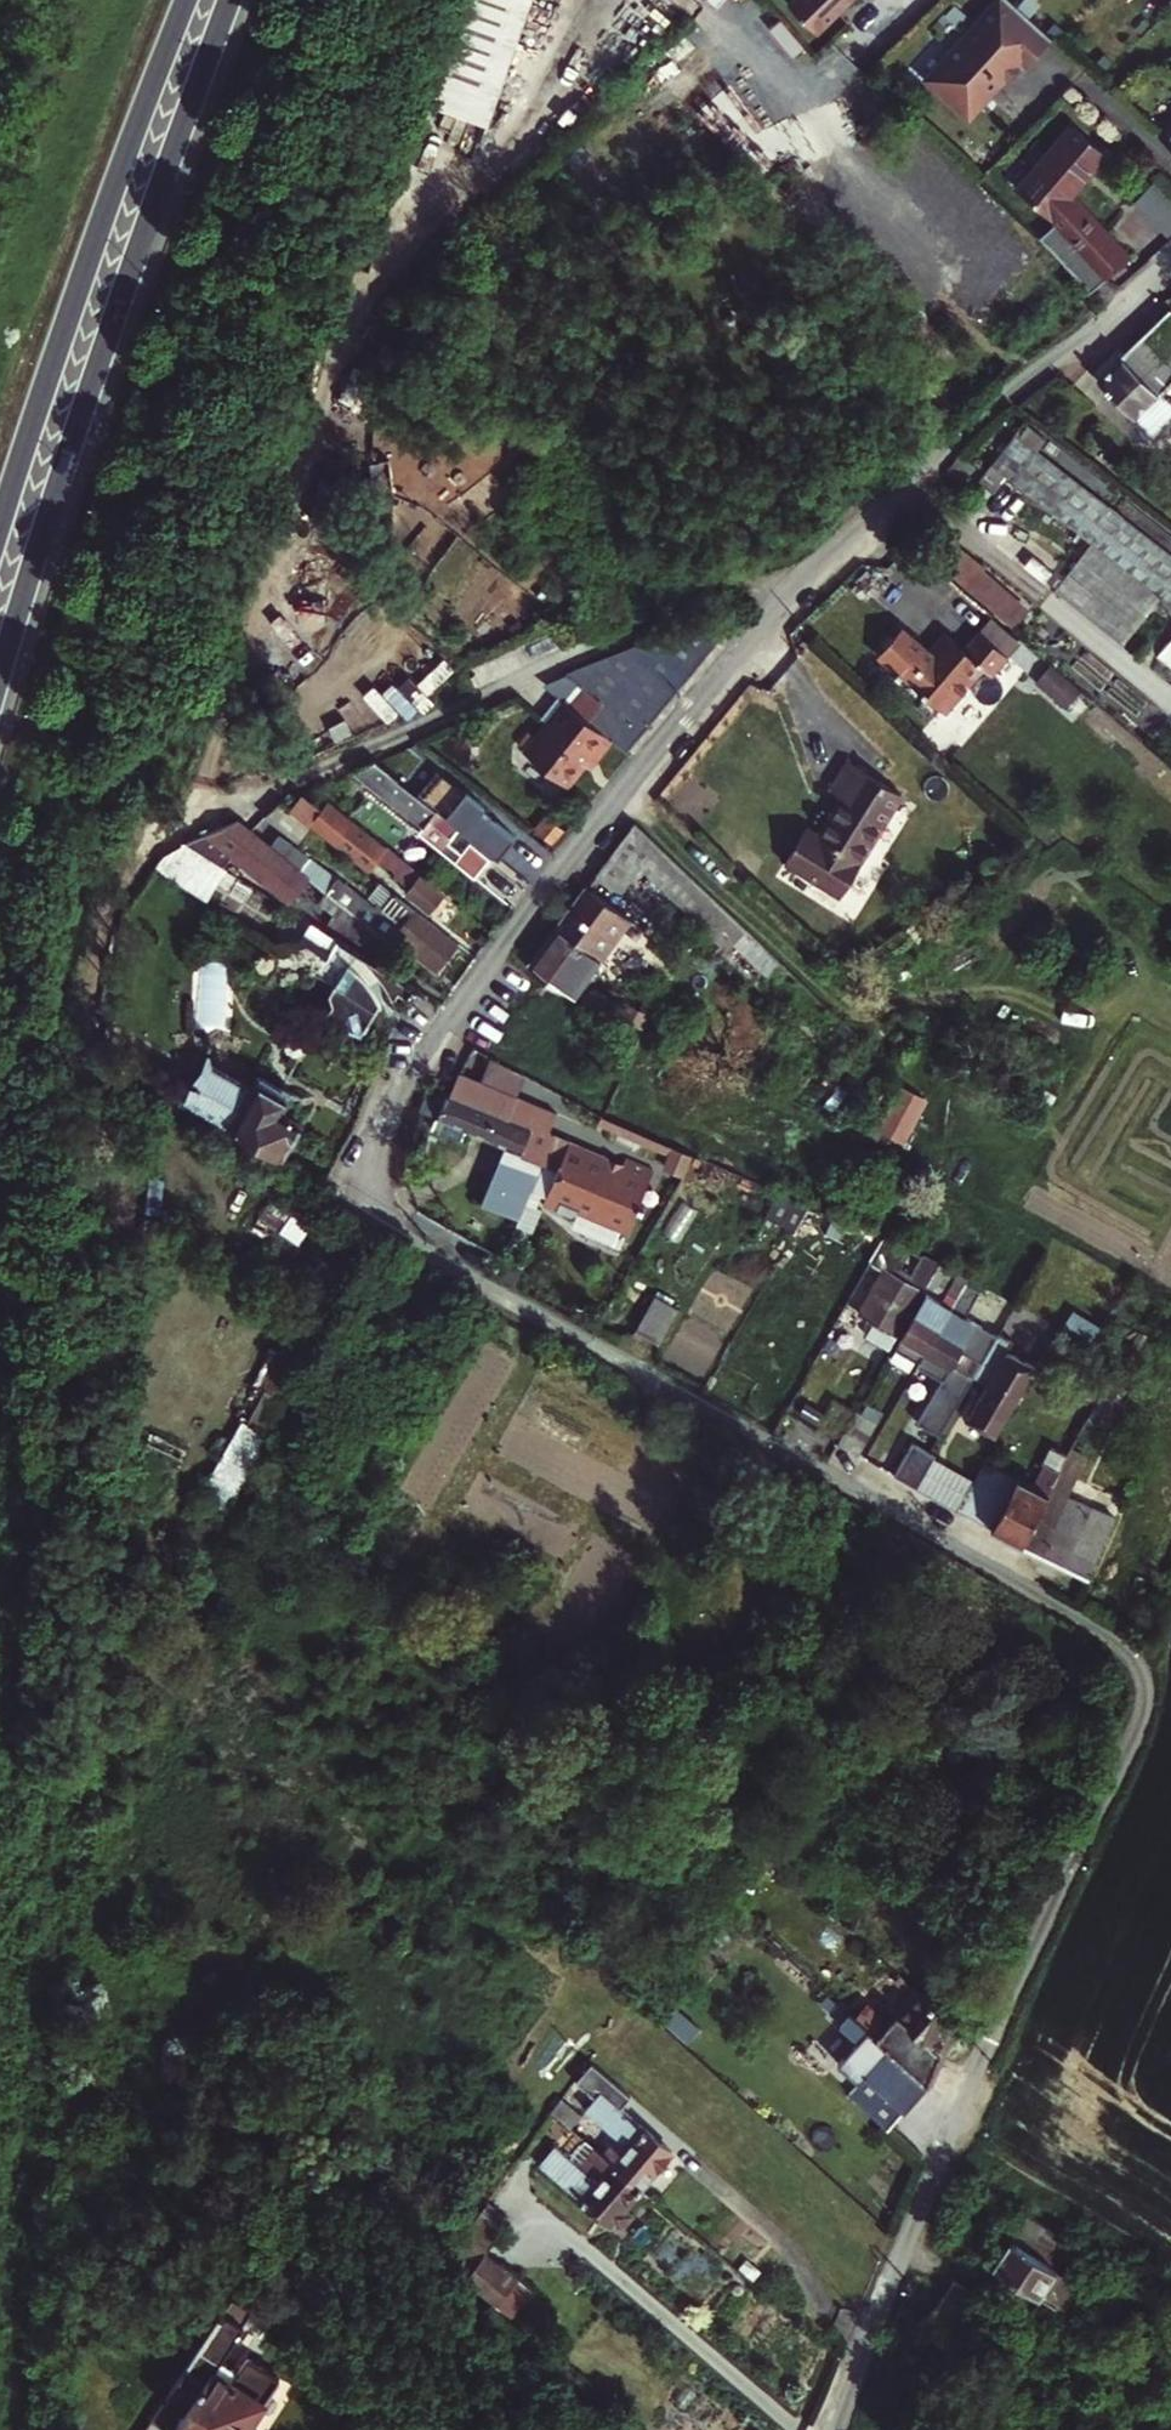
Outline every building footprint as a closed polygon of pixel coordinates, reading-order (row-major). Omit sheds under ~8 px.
[(419,104),(484,129),(535,0),(458,0),(419,104)] [(817,32),(836,12),(832,8),(838,2),(840,4),(842,2),(846,2),(848,0),(789,0),(787,2),(817,32)] [(1010,0),(1000,0),(928,79),(967,115),(1016,61),(1025,69),(1052,39),(1010,0)] [(832,8),(836,12),(846,2),(842,2),(840,4),(838,2),(832,8)] [(871,71),(866,75),(875,83),(879,80),(871,71)] [(1161,139),(1170,148),(1170,128),(1161,139)] [(1078,280),(1098,299),(1132,265),(1069,204),(1105,162),(1075,133),(1018,198),(1050,226),(1054,233),(1043,243),(1078,280)] [(1135,211),(1170,242),(1170,198),(1156,185),(1135,211)] [(1099,378),(1155,435),(1170,420),(1170,401),(1163,392),(1170,383),(1170,364),(1170,310),(1099,378)] [(1052,597),(1129,642),(1157,594),(1170,603),(1170,578),(1160,571),(1153,583),(1084,543),(1052,597)] [(945,569),(965,586),(1013,626),(1025,612),(981,574),(986,567),(963,548),(945,569)] [(714,613),(634,651),(643,658),(679,687),(729,626),(714,613)] [(977,633),(1004,657),(1020,639),(1010,630),(993,615),(977,633)] [(977,633),(961,652),(953,660),(932,641),(916,660),(893,640),(873,663),(915,699),(905,711),(922,725),(932,714),(936,718),(976,671),(985,679),(1004,657),(977,633)] [(953,660),(961,652),(940,633),(932,641),(953,660)] [(1154,657),(1170,670),(1170,635),(1154,657)] [(634,651),(567,677),(582,689),(570,702),(567,700),(525,749),(568,784),(594,754),(597,756),(613,736),(593,720),(643,658),(634,651)] [(613,736),(629,749),(679,687),(643,658),(593,720),(613,736)] [(1037,683),(1065,706),(1079,689),(1052,666),(1037,683)] [(1104,674),(1090,689),(1145,737),(1158,722),(1104,674)] [(390,768),(459,823),(501,856),(517,836),(485,810),(487,808),(424,758),(414,751),(406,759),(400,755),(390,768)] [(390,768),(380,760),(357,769),(425,827),(420,832),(476,876),(491,857),(471,841),(462,852),(446,838),(459,823),(390,768)] [(909,802),(860,765),(838,793),(848,801),(821,837),(809,828),(785,860),(837,900),(862,868),(860,867),(909,802)] [(304,793),(292,808),(313,825),(315,823),(370,867),(378,857),(412,886),(408,891),(436,915),(451,897),(413,867),(415,865),(388,844),(385,848),(326,802),(321,808),(304,793)] [(329,799),(326,802),(385,848),(388,844),(341,806),(331,797),(329,799)] [(313,825),(292,808),(283,801),(269,815),(301,841),(302,839),(312,827),(313,825)] [(257,812),(239,820),(258,835),(263,830),(257,825),(264,818),(257,812)] [(563,826),(549,815),(538,829),(552,840),(563,826)] [(212,832),(190,842),(226,864),(234,852),(313,911),(321,899),(340,915),(336,922),(342,926),(342,927),(391,959),(400,949),(391,941),(370,925),(356,913),(299,868),(283,855),(258,835),(239,820),(227,825),(218,839),(212,832)] [(638,863),(681,905),(699,884),(636,824),(599,873),(619,888),(625,880),(618,874),(631,857),(638,863)] [(312,827),(302,839),(317,851),(327,839),(312,827)] [(299,868),(309,855),(293,842),(283,855),(299,868)] [(309,855),(299,868),(356,913),(363,903),(358,899),(360,896),(309,855)] [(618,874),(625,880),(638,863),(631,857),(618,874)] [(629,920),(588,888),(530,967),(554,987),(556,985),(575,995),(629,920)] [(460,944),(395,892),(370,925),(391,941),(395,935),(440,971),(460,944)] [(304,936),(297,938),(314,948),(390,995),(395,994),(397,999),(403,1003),(408,1002),(420,983),(314,919),(304,936)] [(314,948),(297,938),(283,941),(280,944),(268,936),(262,945),(314,978),(318,972),(334,982),(331,987),(334,996),(332,1000),(328,1007),(362,1027),(381,997),(390,995),(314,948)] [(621,1017),(641,1027),(649,1012),(642,1008),(639,1013),(626,1006),(621,1017)] [(491,1056),(482,1080),(518,1095),(525,1074),(491,1056)] [(461,1072),(452,1094),(534,1128),(526,1151),(544,1158),(560,1165),(544,1204),(579,1218),(583,1210),(603,1219),(606,1212),(631,1223),(638,1205),(645,1208),(648,1200),(642,1197),(654,1167),(627,1156),(623,1167),(612,1162),(613,1159),(576,1144),(578,1140),(554,1131),(561,1113),(518,1095),(482,1080),(461,1072)] [(180,1097),(283,1156),(304,1120),(284,1108),(276,1103),(281,1093),(260,1081),(246,1103),(195,1073),(180,1097)] [(877,1132),(908,1144),(928,1096),(897,1083),(877,1132)] [(284,1108),(288,1098),(281,1093),(276,1103),(284,1108)] [(449,1093),(436,1127),(464,1138),(468,1129),(507,1145),(484,1202),(521,1217),(544,1158),(526,1151),(534,1128),(452,1094),(449,1093)] [(812,1206),(778,1192),(765,1216),(798,1229),(812,1206)] [(250,1233),(265,1240),(271,1227),(300,1241),(312,1218),(269,1196),(250,1233)] [(606,1212),(603,1219),(629,1229),(631,1223),(606,1212)] [(887,1266),(886,1268),(923,1289),(929,1286),(942,1264),(884,1238),(874,1257),(887,1266)] [(942,1264),(929,1286),(937,1289),(944,1285),(954,1269),(942,1264)] [(923,1289),(886,1268),(862,1313),(876,1321),(868,1335),(891,1348),(923,1289)] [(917,1422),(941,1436),(974,1378),(954,1367),(963,1350),(983,1361),(999,1333),(965,1314),(980,1287),(967,1279),(951,1308),(922,1361),(919,1366),(941,1379),(917,1422)] [(922,1361),(951,1308),(928,1295),(898,1347),(922,1361)] [(860,1300),(852,1296),(847,1305),(855,1309),(860,1300)] [(658,1342),(676,1310),(655,1297),(636,1330),(658,1342)] [(989,1381),(968,1418),(997,1436),(1037,1367),(1007,1351),(1013,1340),(999,1333),(983,1361),(976,1373),(989,1381)] [(276,1350),(249,1418),(276,1429),(303,1361),(276,1350)] [(1102,1389),(1088,1417),(1105,1425),(1118,1397),(1102,1389)] [(860,1457),(862,1453),(878,1425),(857,1413),(839,1446),(860,1457)] [(233,1509),(267,1432),(237,1419),(202,1496),(233,1509)] [(919,1488),(937,1456),(931,1453),(914,1444),(896,1475),(919,1488)] [(1062,1470),(1069,1457),(1052,1447),(1044,1463),(1046,1464),(1061,1472),(1062,1470)] [(937,1456),(919,1488),(926,1492),(944,1460),(937,1456)] [(926,1492),(960,1511),(978,1479),(944,1460),(926,1492)] [(1036,1487),(1050,1495),(1061,1472),(1046,1464),(1036,1487)] [(1050,1495),(1025,1545),(1091,1579),(1117,1518),(1069,1496),(1077,1478),(1062,1470),(1061,1472),(1050,1495)] [(1011,1497),(978,1479),(960,1511),(1008,1537),(1025,1545),(1050,1495),(1036,1487),(1020,1479),(1011,1497)] [(927,2082),(952,2023),(916,1991),(894,2014),(886,2023),(867,2005),(861,2010),(855,2004),(849,2010),(927,2081),(927,2082)] [(846,2094),(885,2129),(927,2081),(849,2010),(839,2001),(829,2011),(840,2022),(839,2024),(857,2040),(836,2062),(857,2082),(846,2094)] [(616,2133),(602,2150),(642,2185),(671,2150),(620,2104),(630,2093),(591,2058),(576,2076),(594,2093),(585,2105),(616,2133)] [(560,2094),(552,2107),(569,2122),(579,2110),(560,2094)] [(555,2140),(540,2159),(611,2222),(642,2185),(602,2150),(594,2143),(578,2161),(555,2140)] [(510,2217),(488,2202),(449,2261),(469,2277),(510,2217)] [(1071,2244),(1027,2216),(993,2269),(1056,2310),(1068,2291),(1075,2296),(1081,2288),(1055,2270),(1071,2244)] [(460,2280),(444,2305),(456,2314),(472,2288),(460,2280)] [(957,2281),(929,2323),(963,2346),(991,2303),(957,2281)] [(1167,2308),(1145,2293),(1138,2303),(1160,2318),(1167,2308)] [(234,2296),(168,2396),(188,2408),(181,2417),(184,2419),(176,2429),(240,2429),(249,2417),(254,2420),(284,2374),(252,2354),(242,2369),(224,2358),(246,2325),(244,2323),(253,2310),(234,2296)] [(522,2328),(492,2303),(480,2320),(510,2344),(522,2328)]
